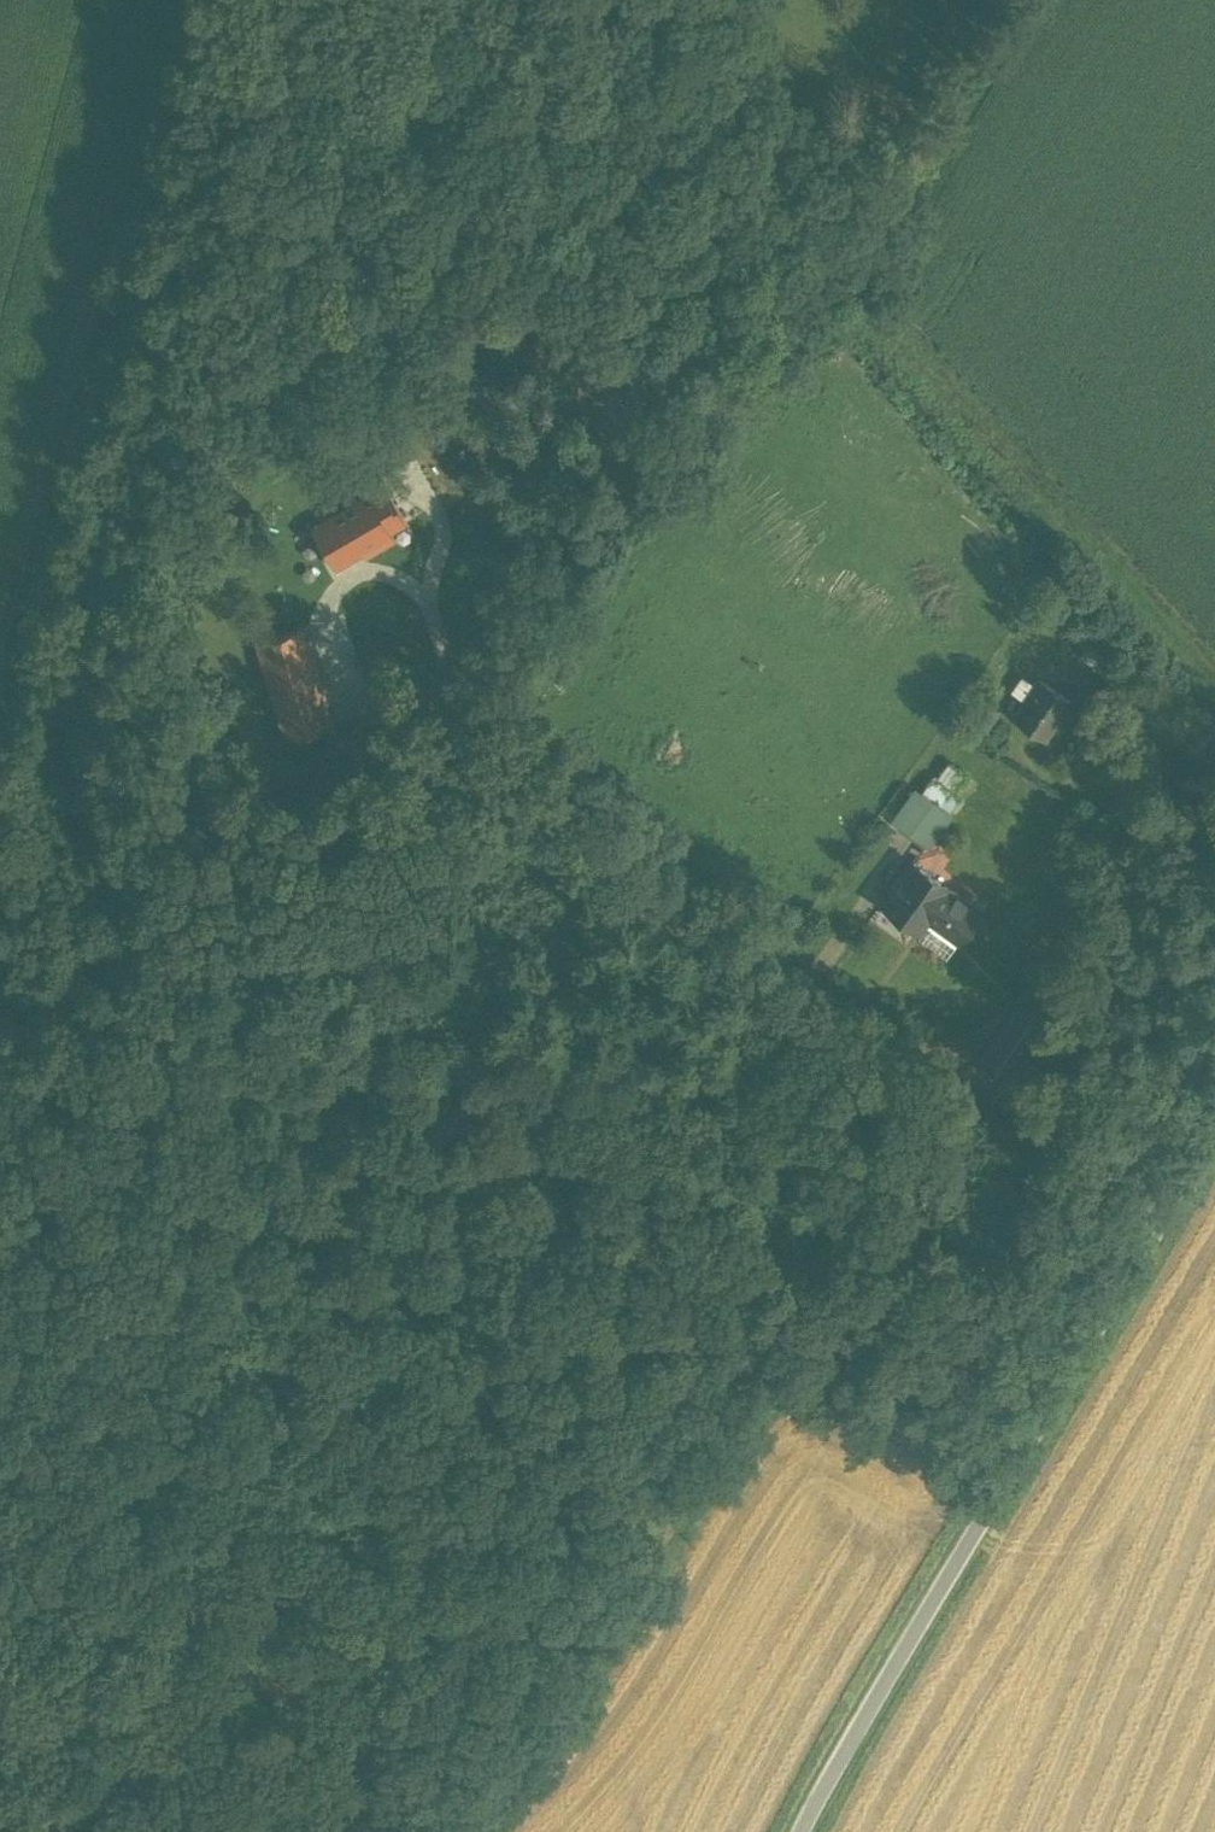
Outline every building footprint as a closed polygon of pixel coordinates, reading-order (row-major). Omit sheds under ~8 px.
[(424,550),(387,570),(418,625),(455,605),(424,550)] [(387,570),(328,604),(358,659),(418,625),(387,570)] [(304,626),(238,646),(267,743),(333,723),(304,626)] [(1071,699),(1040,677),(1014,715),(1045,737),(1071,699)] [(961,794),(934,774),(923,789),(951,809),(961,794)] [(951,809),(923,789),(898,825),(925,845),(951,809)] [(981,909),(913,860),(902,875),(908,878),(888,905),(919,928),(928,916),(959,938),(981,909)]
